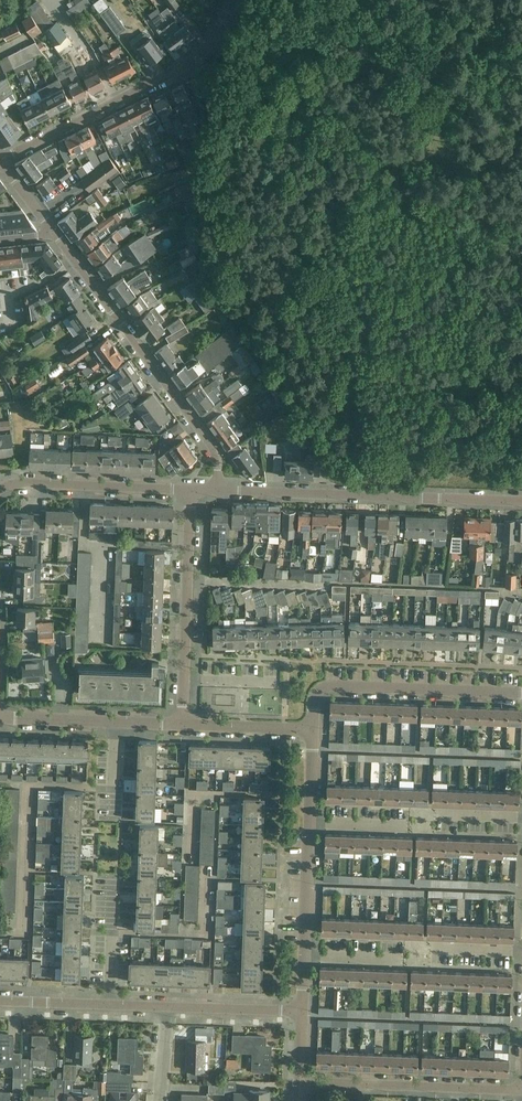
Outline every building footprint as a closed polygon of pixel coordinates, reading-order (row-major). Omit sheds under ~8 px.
[(89,0),(81,0),(76,4),(81,11),(91,4),(89,0)] [(94,4),(118,34),(125,29),(103,0),(100,0),(94,4)] [(173,9),(179,5),(176,0),(166,0),(173,9)] [(81,11),(76,4),(67,10),(72,17),(81,11)] [(174,16),(168,7),(161,12),(162,13),(184,43),(194,36),(184,22),(179,27),(175,22),(181,18),(177,13),(174,16)] [(184,43),(162,13),(154,19),(159,27),(160,26),(164,31),(166,29),(169,33),(164,37),(167,42),(174,51),(184,43)] [(22,21),(29,32),(39,26),(31,15),(22,21)] [(43,31),(54,46),(58,52),(72,42),(57,22),(43,31)] [(4,32),(7,39),(20,32),(17,26),(4,32)] [(152,36),(136,48),(141,56),(143,55),(150,64),(156,59),(157,60),(166,53),(162,49),(161,49),(152,36)] [(36,41),(29,45),(35,57),(43,53),(36,41)] [(111,50),(105,43),(99,46),(99,47),(104,54),(103,54),(106,59),(108,58),(111,64),(105,67),(113,82),(124,76),(111,50)] [(35,57),(29,45),(19,50),(25,62),(35,57)] [(118,46),(111,50),(124,76),(135,71),(127,56),(122,59),(119,53),(121,52),(118,46)] [(25,62),(19,50),(8,56),(14,67),(25,62)] [(105,86),(102,79),(88,53),(82,56),(80,57),(84,66),(86,65),(89,70),(90,69),(91,72),(84,76),(93,92),(105,86)] [(8,56),(0,60),(0,61),(5,72),(14,67),(8,56)] [(71,61),(63,58),(58,61),(60,65),(54,67),(59,78),(60,80),(70,75),(74,82),(69,85),(76,101),(88,95),(71,61)] [(0,82),(0,144),(1,146),(22,132),(16,123),(1,101),(13,92),(7,77),(0,82)] [(67,93),(60,80),(59,78),(49,84),(61,109),(72,103),(67,93)] [(189,81),(183,84),(172,89),(175,95),(174,95),(175,97),(176,97),(181,107),(186,104),(190,113),(197,110),(200,91),(196,78),(190,81),(189,81)] [(61,109),(49,84),(38,89),(39,91),(50,114),(61,109)] [(50,114),(39,91),(28,96),(40,119),(50,114)] [(165,93),(153,99),(167,128),(173,126),(169,117),(167,113),(173,109),(165,93)] [(40,119),(28,96),(17,102),(29,125),(40,119)] [(151,101),(150,101),(148,97),(136,103),(149,131),(150,130),(153,136),(157,135),(153,125),(160,121),(151,103),(151,102),(151,101)] [(149,131),(136,103),(124,108),(132,124),(133,124),(137,122),(142,131),(143,130),(144,133),(149,131)] [(132,124),(124,108),(114,114),(128,143),(134,140),(130,132),(136,129),(133,124),(132,124)] [(128,143),(114,114),(102,119),(104,123),(98,126),(104,138),(116,133),(118,138),(119,137),(120,140),(121,140),(126,150),(131,148),(128,143)] [(183,126),(180,118),(174,121),(177,129),(183,126)] [(96,141),(89,126),(77,132),(87,152),(89,156),(95,168),(101,163),(94,148),(93,149),(90,144),(96,141)] [(87,152),(77,132),(65,138),(72,152),(70,154),(72,158),(77,156),(77,157),(87,152)] [(30,156),(15,164),(22,173),(48,159),(42,149),(30,156)] [(177,157),(166,162),(169,169),(180,164),(177,157)] [(53,163),(50,158),(48,159),(22,173),(29,182),(43,174),(40,170),(53,163)] [(111,159),(90,173),(81,180),(89,191),(98,184),(109,176),(111,179),(121,172),(111,159)] [(81,177),(90,171),(85,164),(76,170),(81,177)] [(50,175),(45,178),(36,185),(44,194),(71,174),(66,167),(57,173),(58,174),(54,177),(55,178),(53,180),(50,175)] [(99,206),(107,200),(100,190),(91,196),(99,206)] [(162,200),(153,202),(155,213),(164,210),(162,200)] [(22,209),(21,209),(0,211),(0,233),(37,229),(22,209)] [(98,221),(90,211),(78,220),(72,211),(58,222),(72,240),(98,221)] [(117,212),(110,216),(115,223),(121,218),(117,212)] [(86,234),(77,240),(85,251),(94,244),(100,240),(111,232),(107,226),(103,221),(86,234)] [(125,237),(124,237),(119,229),(86,252),(95,264),(95,263),(95,264),(112,251),(111,251),(108,246),(116,240),(117,242),(125,237)] [(158,250),(153,243),(146,234),(130,240),(122,246),(134,263),(158,250)] [(47,242),(21,245),(24,269),(28,269),(27,260),(39,259),(47,242)] [(47,242),(39,259),(46,269),(40,274),(42,277),(49,272),(49,273),(62,263),(47,242)] [(198,252),(194,244),(187,247),(190,255),(195,253),(198,252)] [(21,245),(5,247),(8,268),(20,267),(21,275),(25,275),(24,269),(21,245)] [(120,248),(105,259),(96,266),(104,277),(122,264),(117,258),(122,254),(120,251),(121,250),(120,248)] [(198,260),(195,253),(190,255),(180,259),(183,267),(198,260)] [(191,279),(193,282),(201,279),(194,265),(185,269),(189,279),(191,279)] [(149,275),(147,270),(132,277),(127,282),(123,277),(108,289),(114,297),(137,281),(149,275)] [(152,281),(149,275),(137,281),(114,297),(120,306),(140,291),(138,287),(152,281)] [(55,288),(56,288),(50,291),(47,285),(25,296),(28,323),(41,315),(35,305),(53,297),(59,293),(72,312),(84,304),(78,294),(80,293),(70,278),(55,288)] [(201,279),(193,282),(186,286),(195,298),(208,289),(201,279)] [(140,294),(134,298),(125,305),(133,316),(152,302),(157,299),(150,289),(140,294)] [(218,305),(208,289),(195,298),(206,313),(213,308),(218,305)] [(84,304),(72,312),(68,314),(80,332),(90,325),(90,326),(92,325),(91,324),(96,321),(84,304)] [(231,324),(218,305),(213,308),(226,328),(231,324)] [(155,306),(138,319),(134,321),(138,326),(136,327),(140,332),(162,316),(155,306)] [(164,319),(162,316),(140,332),(143,337),(145,336),(149,340),(165,329),(160,323),(164,319)] [(167,326),(172,333),(185,325),(180,317),(167,326)] [(189,331),(185,325),(172,333),(166,336),(169,343),(189,331)] [(239,345),(227,330),(185,363),(171,374),(181,387),(189,380),(199,373),(198,371),(205,367),(209,372),(212,367),(231,352),(240,345),(239,345)] [(87,332),(69,344),(74,350),(91,338),(87,332)] [(92,365),(116,348),(113,344),(108,337),(93,348),(98,354),(89,361),(92,365)] [(231,352),(242,367),(243,366),(254,358),(242,343),(239,345),(240,345),(231,352)] [(71,363),(89,351),(84,344),(66,357),(71,363)] [(167,344),(164,346),(155,352),(171,374),(185,363),(179,355),(177,357),(167,344)] [(119,352),(116,348),(92,365),(85,367),(82,369),(87,376),(95,369),(100,366),(104,372),(108,369),(109,370),(124,359),(118,352),(119,352)] [(129,361),(120,367),(118,368),(119,369),(107,377),(110,381),(93,394),(97,400),(103,396),(103,397),(110,392),(116,389),(116,388),(137,373),(129,361)] [(147,386),(137,373),(116,388),(116,389),(120,394),(128,388),(133,395),(147,386)] [(200,383),(195,387),(186,394),(193,403),(218,385),(220,384),(216,378),(204,387),(200,383)] [(228,396),(242,385),(238,380),(224,390),(228,396)] [(221,390),(218,385),(193,403),(200,413),(220,398),(216,393),(221,390)] [(221,402),(221,401),(212,408),(217,415),(207,422),(217,436),(225,430),(224,429),(229,425),(228,424),(234,419),(236,418),(232,412),(226,417),(223,412),(227,409),(225,407),(239,398),(237,396),(242,392),(240,388),(221,402)] [(110,392),(103,397),(107,402),(114,397),(110,392)] [(151,428),(146,432),(148,433),(160,434),(155,429),(164,423),(163,422),(167,419),(157,406),(160,404),(153,394),(135,407),(151,428)] [(115,411),(121,420),(134,409),(128,401),(115,411)] [(170,432),(180,426),(174,417),(164,423),(170,432)] [(240,426),(234,419),(228,424),(229,425),(224,429),(225,430),(217,436),(226,448),(239,439),(233,431),(240,426)] [(13,454),(11,435),(0,436),(0,455),(13,454)] [(260,438),(259,447),(271,447),(272,438),(260,438)] [(165,466),(166,465),(191,448),(184,439),(170,449),(159,457),(165,466)] [(228,450),(233,457),(247,477),(259,468),(245,448),(243,449),(238,443),(228,450)] [(30,466),(43,467),(44,449),(30,448),(30,466)] [(191,448),(166,465),(172,475),(198,457),(191,448)] [(43,467),(56,467),(57,450),(44,449),(43,467)] [(57,450),(56,467),(70,468),(71,450),(57,450)] [(72,468),(86,468),(87,450),(73,450),(72,468)] [(86,468),(100,469),(101,451),(87,450),(86,468)] [(100,469),(114,470),(114,451),(101,451),(100,469)] [(114,470),(127,470),(128,452),(114,451),(114,470)] [(127,470),(141,471),(142,452),(128,452),(127,470)] [(142,452),(141,471),(155,471),(156,453),(142,452)] [(286,452),(286,465),(285,476),(299,477),(300,460),(300,452),(293,452),(286,452)] [(306,454),(306,460),(300,460),(299,477),(313,477),(313,475),(320,475),(320,465),(323,465),(323,464),(317,455),(306,454)] [(274,456),(274,458),(274,469),(281,469),(282,456),(274,456)] [(105,503),(91,503),(90,521),(104,522),(105,503)] [(119,504),(105,503),(104,522),(118,523),(119,504)] [(245,503),(233,503),(233,515),(228,515),(227,528),(232,529),(244,529),(245,503)] [(257,503),(245,503),(244,529),(249,529),(257,529),(257,503)] [(269,504),(257,503),(257,529),(268,529),(269,504)] [(132,505),(119,504),(118,523),(131,523),(132,505)] [(281,504),(269,504),(268,529),(268,534),(280,534),(280,521),(281,504)] [(146,505),(132,505),(131,523),(145,524),(146,505)] [(160,506),(146,505),(145,524),(159,524),(160,506)] [(174,506),(160,506),(159,524),(173,525),(174,506)] [(212,527),(227,528),(228,515),(228,508),(212,508),(212,527)] [(47,510),(46,510),(40,510),(40,514),(39,538),(46,539),(47,528),(60,529),(60,510),(47,509),(47,510)] [(80,511),(60,510),(60,529),(73,529),(73,535),(79,536),(80,511)] [(296,511),(283,510),(283,527),(282,535),(295,536),(295,528),(296,511)] [(299,511),(298,522),(298,530),(304,530),(302,558),(308,558),(310,545),(311,511),(299,511)] [(328,512),(313,511),(313,529),(319,530),(319,541),(320,541),(319,553),(321,555),(325,555),(326,553),(326,550),(328,512)] [(18,545),(19,545),(20,531),(20,513),(7,512),(6,531),(6,540),(18,540),(18,545)] [(342,512),(328,512),(326,550),(326,553),(334,553),(335,537),(341,538),(341,531),(342,512)] [(40,514),(20,513),(20,531),(33,532),(32,538),(39,538),(40,514)] [(346,513),(346,524),(346,531),(351,532),(351,545),(357,545),(358,524),(359,513),(346,513)] [(365,513),(365,524),(364,532),(370,532),(370,535),(369,534),(368,548),(374,549),(375,536),(376,514),(365,513)] [(378,514),(378,525),(378,531),(383,531),(382,542),(380,542),(379,558),(386,558),(386,553),(387,539),(389,514),(378,514)] [(399,515),(389,514),(387,539),(386,553),(392,554),(394,542),(394,531),(398,531),(399,515)] [(406,515),(406,526),(405,533),(413,534),(413,538),(419,538),(419,534),(420,515),(406,515)] [(433,516),(420,515),(419,534),(427,534),(426,538),(432,538),(432,535),(433,516)] [(447,516),(433,516),(432,535),(440,535),(440,539),(446,539),(447,527),(447,516)] [(464,517),(464,528),(464,537),(470,537),(470,557),(477,557),(478,518),(464,517)] [(491,518),(478,518),(477,557),(475,573),(483,573),(484,558),(484,538),(490,538),(490,540),(496,541),(498,523),(491,522),(491,518)] [(515,550),(515,519),(505,519),(505,523),(498,523),(496,541),(511,541),(510,560),(514,560),(515,550)] [(462,537),(452,536),(450,551),(461,552),(462,537)] [(402,556),(404,544),(397,543),(395,555),(402,556)] [(226,552),(226,562),(235,562),(235,554),(235,546),(227,546),(226,552)] [(356,548),(349,548),(348,557),(355,557),(356,548)] [(146,550),(145,564),(164,565),(164,551),(146,550)] [(16,561),(16,562),(15,581),(34,581),(41,581),(41,568),(42,568),(42,561),(39,561),(22,561),(16,561)] [(275,578),(277,562),(266,562),(263,577),(275,578)] [(122,563),(116,563),(115,576),(122,577),(128,577),(128,563),(122,563)] [(284,573),(297,573),(297,563),(284,563),(284,573)] [(164,565),(145,564),(145,578),(163,579),(164,565)] [(364,573),(364,565),(357,565),(356,573),(364,573)] [(301,566),(301,575),(314,576),(315,567),(301,566)] [(365,567),(365,576),(377,577),(378,568),(365,567)] [(354,570),(340,569),(339,581),(353,581),(354,570)] [(422,575),(411,575),(411,584),(426,584),(428,572),(428,569),(422,569),(422,575)] [(442,572),(428,572),(426,584),(442,585),(442,572)] [(517,574),(506,574),(505,587),(516,587),(517,574)] [(122,577),(115,576),(115,590),(121,590),(121,591),(127,591),(127,581),(122,581),(122,577)] [(163,579),(145,578),(144,592),(163,592),(163,579)] [(34,581),(15,581),(15,594),(24,594),(24,601),(46,602),(47,594),(34,594),(34,581)] [(346,585),(332,585),(331,592),(327,592),(329,598),(345,599),(346,585)] [(220,592),(219,587),(213,590),(217,600),(223,598),(220,592)] [(235,601),(230,588),(220,592),(223,598),(225,605),(235,601)] [(242,593),(241,589),(234,591),(239,604),(246,602),(242,593)] [(251,589),(242,593),(246,602),(246,609),(257,609),(257,606),(258,606),(253,593),(251,589)] [(262,589),(253,593),(258,606),(267,602),(264,593),(262,589)] [(272,605),(278,603),(275,594),(273,590),(264,593),(267,602),(267,605),(271,604),(272,605)] [(284,590),(275,594),(278,603),(282,606),(289,603),(285,594),(284,590)] [(295,591),(285,594),(289,603),(293,606),(300,604),(296,594),(295,591)] [(306,591),(296,594),(300,604),(300,608),(310,604),(307,595),(306,591)] [(316,591),(307,595),(310,604),(313,603),(315,607),(321,605),(318,595),(316,591)] [(163,592),(144,592),(144,605),(162,606),(163,592)] [(329,598),(327,592),(318,595),(321,605),(324,603),(326,607),(332,605),(329,598)] [(509,600),(503,598),(497,611),(503,613),(509,600)] [(514,599),(512,602),(508,611),(514,614),(519,601),(514,599)] [(162,606),(144,605),(143,619),(162,620),(162,606)] [(24,623),(24,631),(38,630),(53,629),(53,621),(38,622),(38,624),(35,624),(35,615),(39,615),(39,608),(18,607),(17,623),(24,623)] [(419,609),(420,617),(431,617),(431,608),(419,609)] [(371,619),(371,623),(370,644),(381,644),(381,624),(382,616),(377,616),(376,619),(371,619)] [(300,618),(300,617),(289,618),(289,624),(288,624),(289,644),(300,644),(299,618),(300,618)] [(311,623),(311,618),(300,618),(299,618),(300,644),(311,644),(310,623),(311,623)] [(143,619),(143,632),(143,633),(161,633),(162,620),(143,619)] [(225,646),(224,626),(224,619),(219,619),(219,626),(213,626),(214,647),(215,647),(215,648),(218,648),(218,646),(225,646)] [(236,625),(235,619),(230,619),(230,625),(224,626),(225,646),(235,646),(235,625),(236,625)] [(252,620),(245,620),(245,625),(246,646),(248,645),(257,645),(256,625),(257,625),(257,620),(252,620)] [(474,627),(468,627),(467,648),(479,648),(480,620),(474,620),(474,627)] [(452,626),(446,626),(445,647),(456,647),(457,626),(457,621),(452,621),(452,626)] [(332,643),(332,622),(320,623),(321,643),(332,643)] [(344,622),(333,622),(332,622),(332,643),(344,643),(344,622)] [(321,643),(320,623),(311,623),(310,623),(311,644),(321,643)] [(353,643),(359,644),(360,623),(349,623),(349,643),(349,644),(353,644),(353,643)] [(371,623),(360,623),(359,644),(370,644),(371,623)] [(268,645),(267,624),(257,625),(256,625),(257,645),(268,645)] [(278,645),(278,624),(267,624),(268,645),(278,645)] [(289,644),(288,624),(278,624),(278,645),(289,644)] [(392,624),(381,624),(381,644),(391,645),(392,624)] [(403,624),(392,624),(391,645),(402,645),(403,624)] [(414,625),(403,624),(402,645),(413,646),(414,625)] [(512,630),(506,629),(503,650),(514,652),(517,630),(518,624),(513,624),(512,630)] [(246,646),(245,625),(236,625),(235,625),(235,646),(246,646)] [(425,625),(414,625),(413,646),(424,646),(425,625)] [(436,626),(425,625),(424,646),(435,646),(436,626)] [(446,626),(436,626),(435,646),(445,647),(446,626)] [(468,627),(457,626),(456,647),(467,648),(468,627)] [(495,628),(486,627),(483,648),(484,648),(483,649),(487,650),(487,649),(492,649),(495,628)] [(506,629),(495,628),(492,649),(503,650),(506,629)] [(54,640),(53,629),(38,630),(39,641),(54,640)] [(88,633),(75,632),(75,652),(88,652),(88,633)] [(161,633),(143,633),(143,632),(136,632),(136,646),(142,646),(161,647),(161,633)] [(22,659),(23,665),(24,679),(44,678),(43,671),(46,671),(45,659),(43,659),(42,657),(22,659)] [(80,669),(80,670),(79,693),(89,694),(89,691),(95,691),(95,694),(104,694),(105,692),(111,692),(110,695),(120,695),(120,692),(126,692),(126,695),(136,696),(136,693),(142,693),(142,696),(152,696),(152,693),(158,694),(158,696),(159,696),(159,681),(165,681),(165,675),(166,675),(166,667),(159,667),(159,662),(152,662),(151,676),(144,676),(144,672),(136,672),(136,675),(128,675),(128,671),(120,671),(120,675),(112,674),(112,671),(104,670),(104,674),(96,674),(96,670),(88,670),(88,674),(80,673),(81,670),(80,669)] [(345,702),(331,701),(330,716),(344,716),(345,702)] [(359,702),(345,702),(344,716),(344,724),(350,724),(359,724),(359,717),(359,702)] [(374,703),(359,702),(359,717),(373,717),(374,703)] [(388,703),(374,703),(373,717),(388,718),(388,703)] [(403,704),(388,703),(388,718),(402,718),(403,704)] [(417,704),(403,704),(402,718),(417,719),(417,704)] [(421,719),(435,720),(436,705),(422,704),(421,719)] [(450,706),(436,705),(435,720),(450,720),(450,706)] [(465,706),(450,706),(450,720),(464,721),(465,706)] [(479,707),(465,706),(464,721),(479,721),(479,707)] [(494,707),(479,707),(479,721),(493,722),(494,707)] [(508,708),(494,707),(493,722),(508,723),(508,708)] [(508,708),(508,723),(521,723),(521,718),(521,708),(508,708)] [(350,724),(344,724),(344,742),(343,742),(343,749),(357,749),(358,743),(350,743),(350,724)] [(0,738),(0,760),(12,761),(13,742),(8,741),(9,738),(0,738)] [(24,739),(13,739),(13,742),(12,761),(27,761),(28,742),(23,742),(24,739)] [(38,740),(28,739),(28,742),(27,761),(42,762),(43,743),(38,743),(38,740)] [(53,740),(43,740),(43,743),(42,762),(57,762),(58,743),(57,743),(53,743),(53,740)] [(68,741),(58,740),(57,743),(58,743),(57,762),(72,763),(73,744),(72,744),(68,744),(68,741)] [(83,741),(73,741),(72,744),(73,744),(72,763),(87,764),(88,744),(87,744),(83,744),(83,741)] [(158,741),(139,741),(138,754),(157,754),(158,741)] [(191,745),(190,756),(190,763),(203,764),(204,745),(191,745)] [(217,746),(204,745),(203,764),(216,764),(217,746)] [(230,746),(217,746),(216,764),(229,765),(230,746)] [(243,747),(230,746),(229,765),(243,765),(243,747)] [(257,747),(243,747),(243,765),(256,766),(257,747)] [(270,748),(257,747),(256,766),(258,766),(258,772),(269,772),(270,748)] [(343,753),(329,753),(328,759),(333,759),(333,765),(343,765),(343,760),(343,753)] [(157,754),(138,754),(138,767),(157,768),(157,754)] [(157,768),(138,767),(137,780),(156,781),(157,768)] [(156,781),(137,780),(137,793),(156,794),(156,781)] [(261,780),(261,783),(260,792),(269,792),(269,781),(261,780)] [(328,785),(327,785),(327,800),(341,801),(342,786),(342,782),(328,781),(328,785)] [(476,784),(476,791),(476,805),(490,806),(490,791),(483,791),(483,784),(476,784)] [(356,786),(342,786),(341,801),(356,801),(356,786)] [(371,787),(356,786),(356,801),(370,802),(371,787)] [(385,787),(371,787),(370,802),(385,802),(385,787)] [(400,788),(385,787),(385,802),(399,803),(400,788)] [(414,788),(400,788),(399,803),(414,803),(414,788)] [(428,789),(414,788),(414,803),(428,804),(428,789)] [(432,804),(447,804),(447,790),(433,789),(432,804)] [(462,790),(447,790),(447,804),(461,805),(462,790)] [(476,791),(462,790),(461,805),(476,805),(476,791)] [(64,791),(64,804),(82,805),(83,792),(64,791)] [(505,792),(490,791),(490,806),(504,807),(505,792)] [(519,792),(505,792),(504,807),(519,807),(519,792)] [(156,794),(137,793),(136,807),(155,807),(156,794)] [(264,798),(245,798),(245,811),(263,811),(264,798)] [(82,805),(64,804),(63,817),(82,818),(82,805)] [(155,807),(136,807),(136,820),(155,821),(155,807)] [(263,811),(245,811),(244,824),(262,825),(263,811)] [(56,817),(38,816),(38,830),(47,830),(55,830),(56,817)] [(82,818),(63,817),(63,831),(81,831),(82,818)] [(262,825),(244,824),(244,837),(262,838),(262,825)] [(140,825),(140,838),(158,839),(158,825),(140,825)] [(81,831),(63,831),(62,844),(81,845),(81,831)] [(340,835),(326,834),(325,849),(339,849),(340,835)] [(354,835),(340,835),(339,849),(354,850),(354,835)] [(369,836),(354,835),(354,850),(368,851),(369,836)] [(383,836),(369,836),(368,851),(382,851),(383,836)] [(397,837),(383,836),(382,851),(397,852),(397,837)] [(262,838),(244,837),(243,851),(261,851),(262,838)] [(412,837),(397,837),(397,852),(412,852),(412,837)] [(416,852),(431,853),(431,838),(416,837),(416,852)] [(158,839),(140,838),(139,851),(157,852),(158,839)] [(445,839),(431,838),(431,853),(445,853),(445,839)] [(460,839),(445,839),(445,853),(459,854),(460,839)] [(474,840),(460,839),(459,854),(474,854),(474,840)] [(489,840),(474,840),(474,854),(488,855),(489,840)] [(503,841),(489,840),(488,855),(502,855),(503,841)] [(517,841),(503,841),(502,855),(517,856),(517,841)] [(37,843),(37,856),(45,857),(52,857),(53,844),(37,843)] [(81,845),(62,844),(62,857),(80,858),(81,845)] [(219,850),(219,863),(228,863),(228,850),(219,850)] [(157,852),(139,851),(139,864),(157,865),(157,852)] [(261,851),(243,851),(243,864),(261,865),(261,851)] [(80,858),(62,857),(61,870),(80,871),(80,858)] [(157,865),(139,864),(138,878),(156,878),(157,865)] [(261,865),(243,864),(242,877),(261,878),(261,865)] [(66,875),(65,888),(84,889),(84,876),(66,875)] [(156,878),(138,878),(138,891),(156,892),(156,878)] [(232,881),(218,880),(217,894),(226,895),(226,888),(232,888),(232,881)] [(246,882),(246,895),(264,896),(265,882),(246,882)] [(84,889),(65,888),(65,901),(83,902),(84,889)] [(156,892),(138,891),(137,904),(155,905),(156,892)] [(226,895),(217,894),(217,907),(235,908),(235,895),(226,895)] [(264,896),(246,895),(245,908),(264,909),(264,896)] [(409,900),(408,922),(409,922),(408,936),(423,937),(423,922),(415,922),(416,919),(417,900),(409,900)] [(83,902),(65,901),(64,915),(83,915),(83,902)] [(155,905),(137,904),(137,917),(155,918),(155,905)] [(264,909),(245,908),(245,921),(263,922),(264,909)] [(83,915),(64,915),(64,928),(82,929),(83,915)] [(155,918),(137,917),(136,931),(154,931),(155,918)] [(337,919),(322,918),(322,933),(336,933),(337,919)] [(179,919),(170,919),(170,924),(161,924),(160,931),(179,932),(179,919)] [(351,919),(337,919),(336,933),(351,934),(351,919)] [(366,920),(351,919),(351,934),(365,935),(366,920)] [(380,920),(366,920),(365,935),(379,935),(380,920)] [(394,921),(380,920),(379,935),(394,936),(394,921)] [(237,921),(236,934),(244,935),(263,935),(263,922),(245,921),(237,921)] [(408,922),(394,921),(394,936),(408,936),(409,922),(408,922)] [(427,937),(442,938),(442,923),(428,922),(427,937)] [(457,923),(442,923),(442,938),(456,938),(457,923)] [(471,924),(457,923),(456,938),(470,939),(471,924)] [(485,925),(471,924),(470,939),(485,939),(485,925)] [(500,925),(485,925),(485,939),(499,940),(500,925)] [(514,926),(500,925),(499,940),(513,941),(514,926)] [(82,929),(64,928),(63,941),(82,942),(82,929)] [(263,935),(244,935),(244,948),(262,949),(263,935)] [(211,939),(198,938),(197,947),(203,947),(203,943),(211,943),(211,939)] [(82,942),(63,941),(63,954),(81,955),(82,942)] [(224,945),(215,945),(215,960),(224,960),(224,945)] [(262,949),(244,948),(243,961),(262,962),(262,949)] [(81,955),(63,954),(62,967),(81,968),(81,955)] [(15,958),(2,958),(1,976),(14,977),(15,958)] [(28,959),(15,958),(14,977),(28,977),(28,959)] [(184,958),(171,958),(171,964),(170,964),(170,983),(183,983),(183,964),(184,958)] [(262,962),(243,961),(243,975),(261,975),(262,962)] [(144,963),(130,963),(130,981),(143,982),(144,963)] [(157,963),(144,963),(143,982),(156,982),(157,963)] [(170,964),(157,963),(156,982),(170,983),(170,964)] [(197,965),(183,964),(183,983),(196,984),(197,965)] [(210,966),(197,965),(196,984),(209,984),(210,966)] [(81,968),(62,967),(62,981),(80,981),(81,968)] [(320,967),(320,982),(334,982),(335,968),(320,967)] [(349,968),(335,968),(334,982),(340,983),(340,987),(347,987),(347,983),(349,983),(349,968)] [(364,969),(349,968),(349,983),(363,983),(364,969)] [(378,969),(364,969),(363,983),(378,984),(378,969)] [(393,970),(378,969),(378,984),(392,985),(393,970)] [(407,970),(393,970),(392,985),(406,985),(407,970)] [(411,985),(419,986),(419,992),(425,992),(425,986),(426,971),(411,971),(411,985)] [(440,972),(426,971),(425,986),(440,986),(440,972)] [(455,972),(440,972),(440,986),(454,987),(455,972)] [(469,973),(455,972),(454,987),(469,988),(469,973)] [(223,974),(214,973),(214,984),(220,984),(220,979),(223,979),(223,974)] [(484,974),(469,973),(469,988),(483,988),(484,974)] [(498,974),(484,974),(483,988),(497,989),(498,974)] [(512,975),(498,974),(497,989),(512,989),(512,975)] [(261,975),(243,975),(242,988),(261,988),(261,975)] [(334,990),(334,1009),(333,1015),(348,1016),(348,1009),(347,1009),(347,995),(344,994),(344,1004),(345,1004),(345,1009),(343,1009),(343,1006),(339,1006),(340,990),(334,990)] [(348,1005),(348,1009),(348,1016),(362,1016),(362,1010),(356,1010),(357,1005),(348,1005)] [(172,1020),(171,1030),(188,1031),(189,1021),(172,1020)] [(332,1047),(331,1067),(345,1067),(346,1052),(340,1052),(341,1030),(332,1030),(332,1047)] [(0,1033),(0,1060),(0,1065),(13,1065),(13,1067),(14,1067),(14,1077),(21,1077),(22,1057),(21,1057),(22,1052),(13,1052),(14,1035),(9,1035),(9,1033),(0,1033)] [(187,1070),(198,1070),(205,1070),(205,1041),(212,1042),(213,1034),(196,1034),(195,1041),(187,1040),(187,1050),(190,1051),(190,1055),(188,1055),(187,1070)] [(22,1057),(21,1077),(33,1078),(33,1064),(56,1065),(57,1046),(48,1046),(49,1035),(33,1035),(32,1058),(22,1057)] [(265,1037),(233,1035),(232,1050),(253,1051),(253,1069),(270,1070),(270,1051),(264,1050),(264,1045),(265,1046),(265,1037)] [(76,1036),(75,1047),(75,1060),(91,1060),(91,1048),(92,1037),(76,1036)] [(138,1038),(119,1038),(118,1062),(134,1062),(133,1072),(143,1072),(143,1055),(137,1055),(138,1038)] [(383,1047),(375,1046),(375,1054),(374,1068),(389,1069),(389,1054),(382,1054),(383,1047)] [(318,1051),(317,1051),(317,1066),(331,1067),(332,1047),(318,1047),(318,1051)] [(445,1051),(437,1050),(437,1056),(436,1071),(451,1071),(451,1057),(445,1056),(445,1051)] [(230,1052),(219,1054),(221,1065),(232,1063),(230,1052)] [(360,1053),(346,1052),(345,1067),(360,1068),(360,1053)] [(375,1054),(360,1053),(360,1068),(374,1068),(375,1054)] [(404,1055),(389,1054),(389,1069),(403,1069),(404,1055)] [(418,1056),(404,1055),(403,1069),(417,1070),(418,1056)] [(422,1070),(436,1071),(437,1056),(422,1055),(422,1070)] [(466,1057),(451,1057),(451,1071),(465,1072),(466,1057)] [(480,1058),(466,1057),(465,1072),(480,1072),(480,1058)] [(495,1058),(480,1058),(480,1072),(494,1073),(495,1058)] [(509,1059),(495,1058),(494,1073),(508,1074),(509,1059)] [(63,1077),(65,1077),(73,1077),(76,1077),(76,1062),(63,1061),(63,1077)] [(107,1072),(107,1073),(107,1080),(121,1081),(120,1081),(121,1072),(107,1072)] [(21,1077),(14,1077),(13,1092),(21,1092),(21,1077)] [(64,1100),(91,1100),(98,1100),(98,1096),(98,1089),(84,1088),(84,1094),(73,1094),(73,1077),(65,1077),(64,1079),(64,1100)] [(51,1078),(51,1088),(50,1088),(49,1095),(31,1095),(31,1100),(64,1100),(64,1079),(56,1078),(51,1078)] [(106,1091),(106,1092),(111,1092),(110,1100),(135,1100),(138,1100),(138,1098),(138,1092),(127,1091),(127,1096),(120,1095),(120,1087),(121,1081),(107,1080),(106,1091)] [(209,1093),(225,1093),(225,1085),(209,1084),(209,1093)] [(250,1090),(249,1094),(235,1093),(234,1100),(267,1100),(267,1091),(250,1090)] [(0,1091),(0,1100),(10,1100),(11,1091),(0,1091)]
